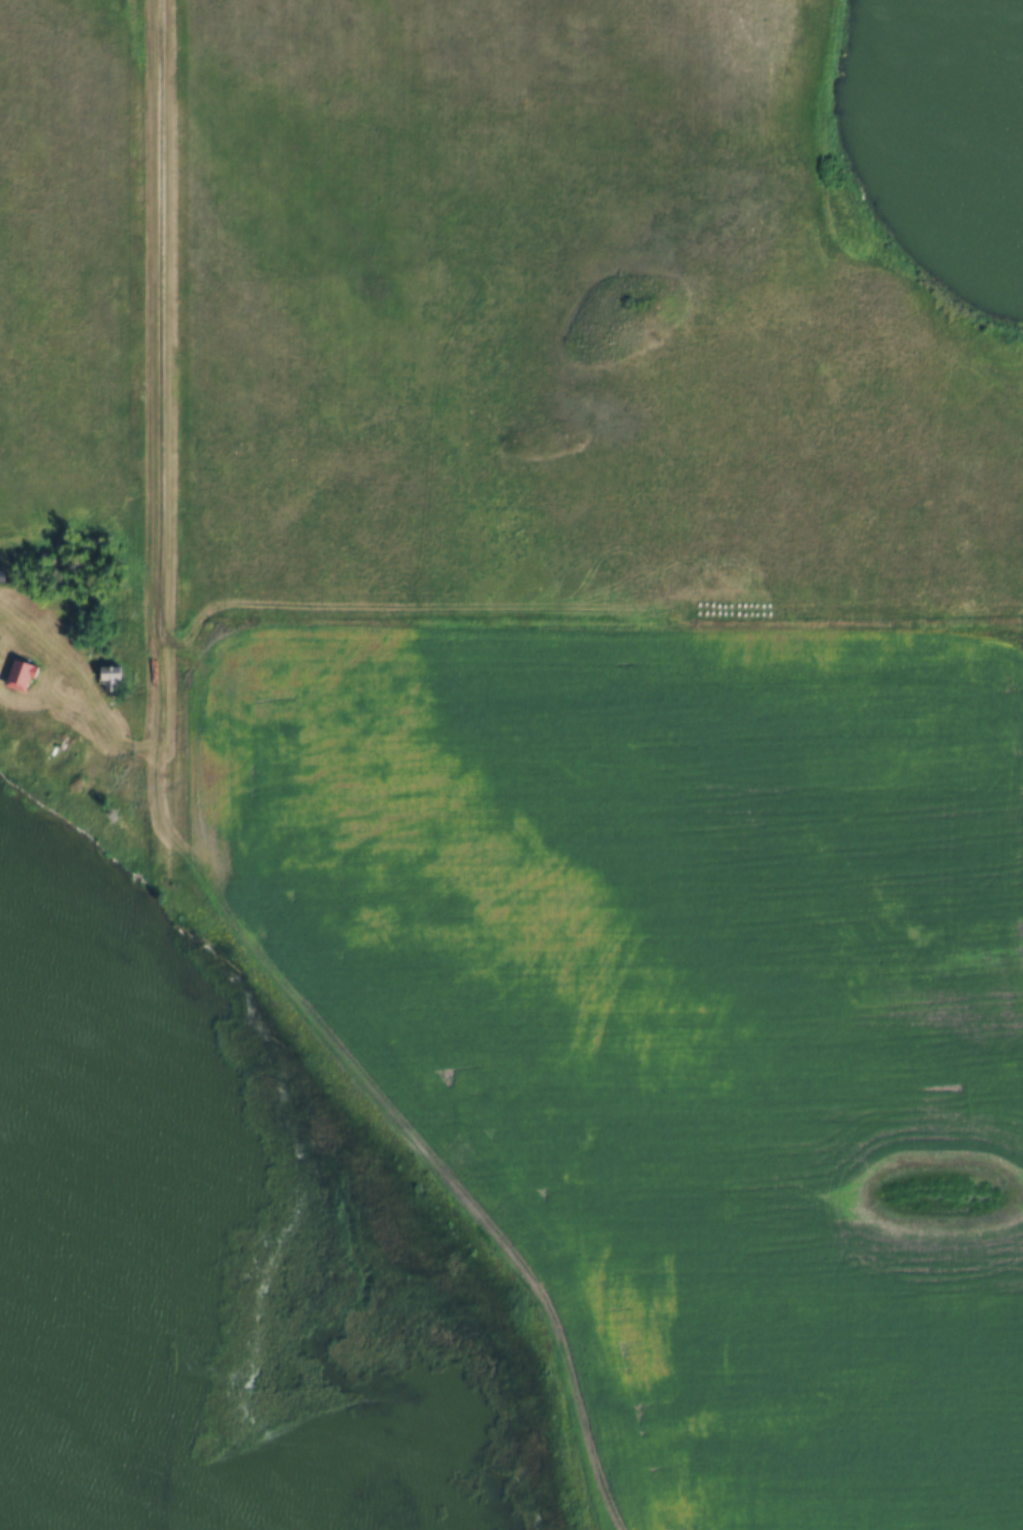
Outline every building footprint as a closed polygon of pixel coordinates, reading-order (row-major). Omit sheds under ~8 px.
[(15,656),(5,682),(26,690),(31,675),(37,677),(41,665),(15,656)] [(101,664),(101,678),(109,678),(110,690),(120,689),(119,678),(123,677),(123,663),(101,664)]
